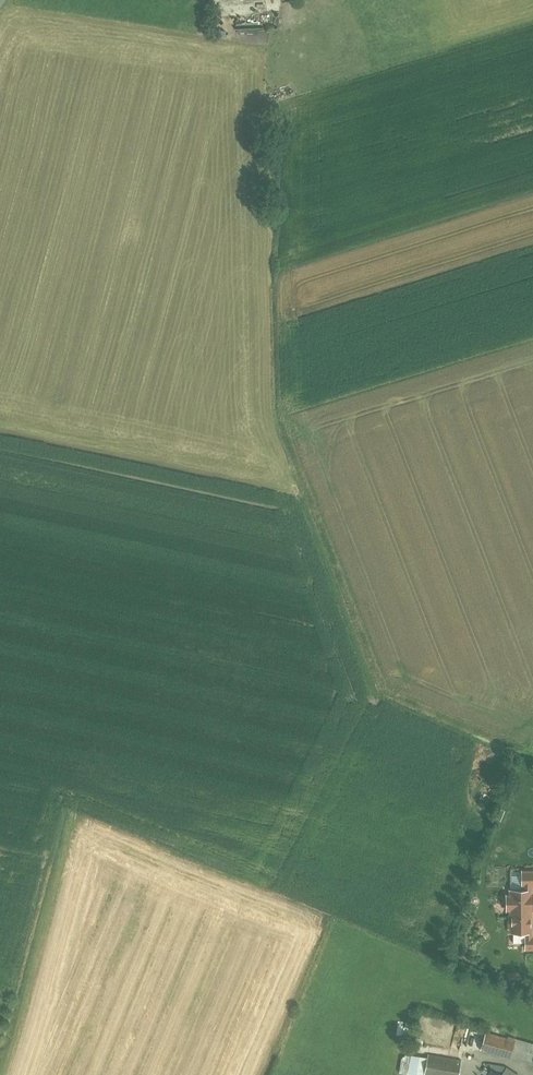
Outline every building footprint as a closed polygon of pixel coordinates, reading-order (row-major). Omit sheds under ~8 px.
[(532,885),(532,871),(522,871),(522,885),(524,885),(532,885)] [(532,885),(524,885),(524,889),(511,890),(511,895),(507,895),(507,909),(511,909),(511,916),(509,916),(509,927),(514,927),(514,943),(526,943),(526,937),(532,937),(532,925),(531,925),(531,918),(532,918),(532,908),(532,895),(532,885)] [(515,1041),(486,1032),(481,1049),(511,1058),(515,1041)] [(430,1055),(426,1074),(459,1074),(462,1061),(430,1055)]
